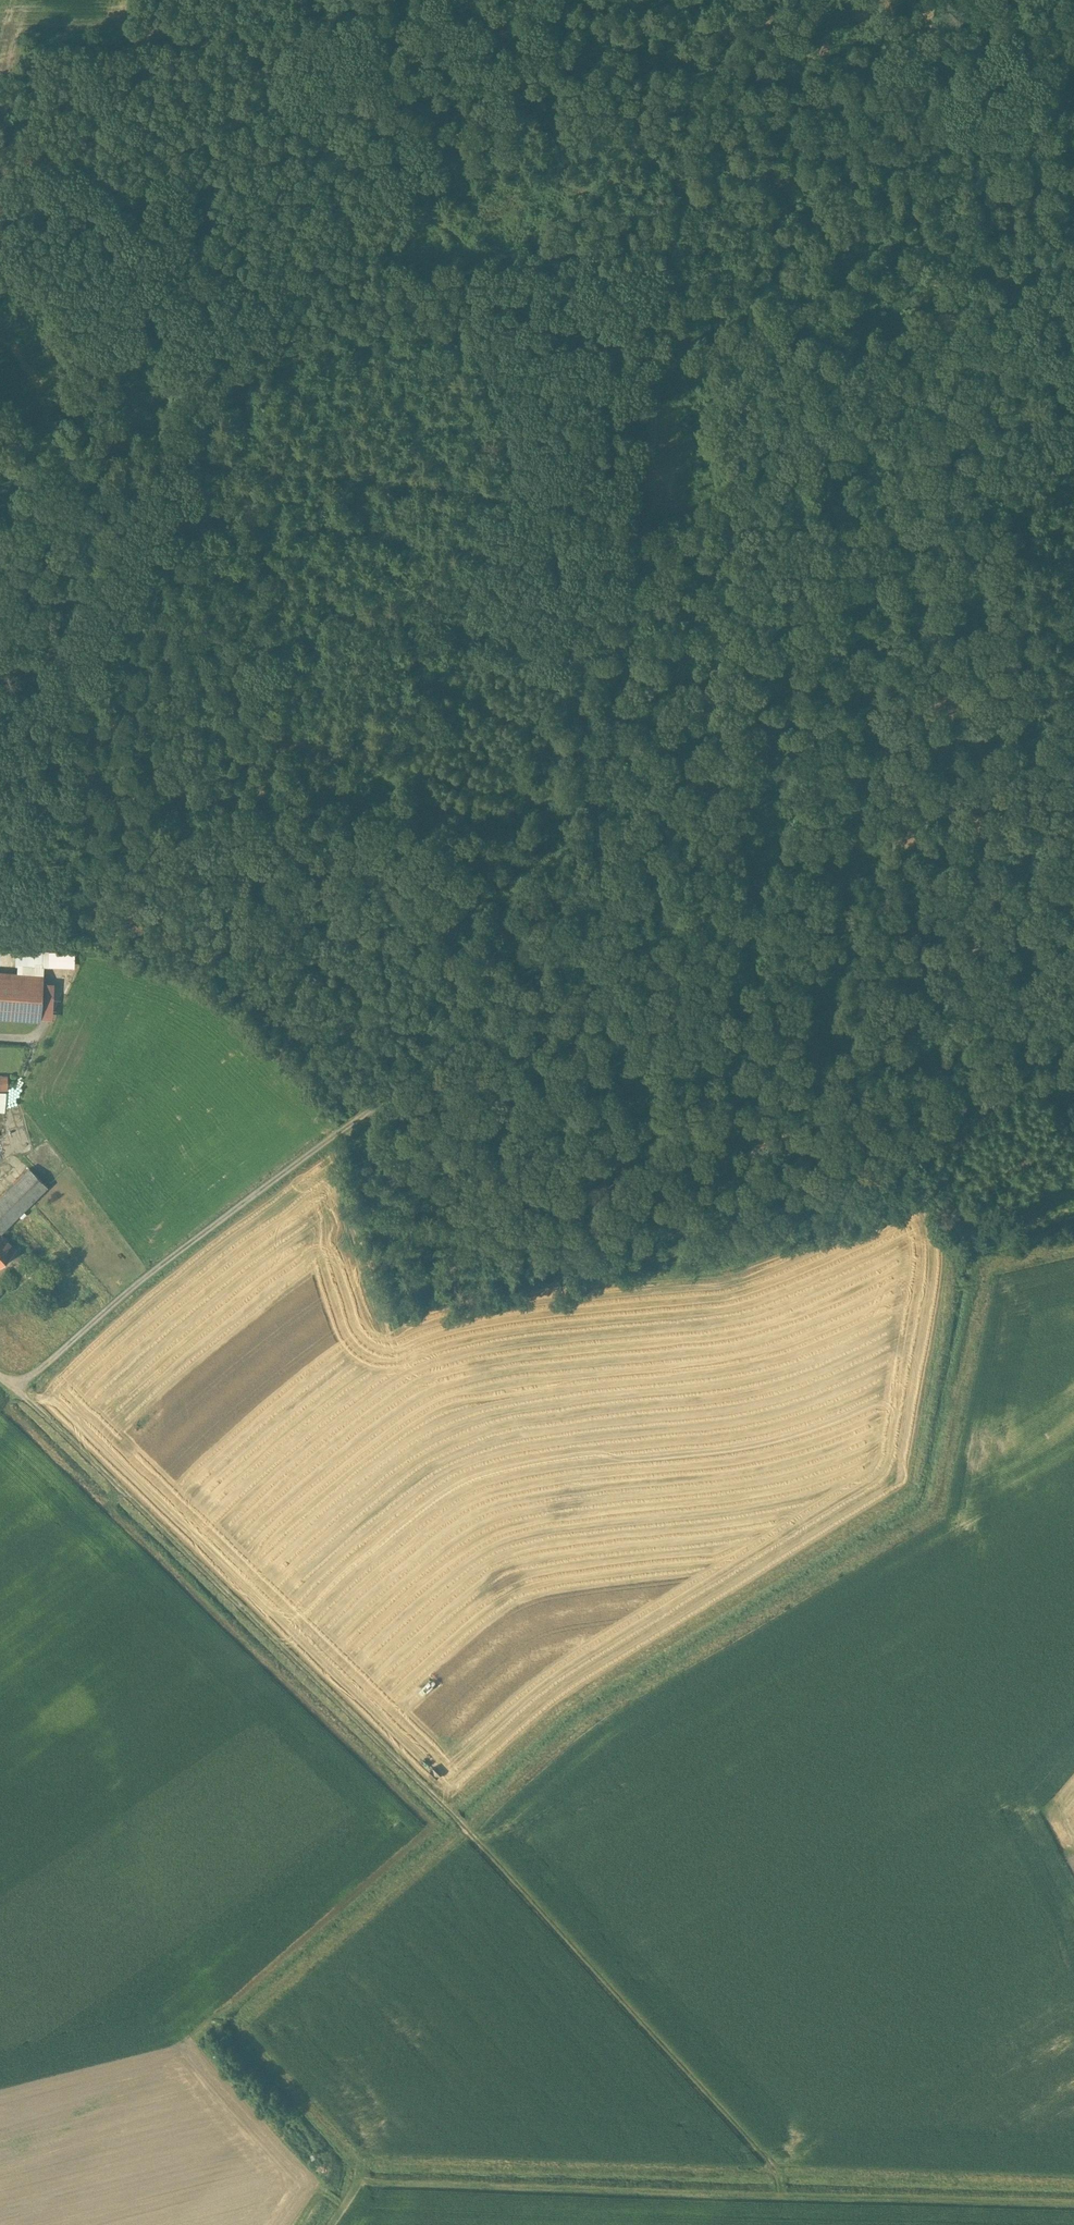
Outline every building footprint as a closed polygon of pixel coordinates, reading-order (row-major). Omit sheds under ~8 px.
[(75,952),(48,950),(47,963),(74,966),(75,952)] [(39,1020),(42,975),(0,972),(0,1017),(39,1020)] [(11,1109),(10,1090),(0,1091),(0,1110),(11,1109)] [(0,1197),(0,1232),(1,1233),(8,1226),(48,1187),(30,1168),(0,1197)] [(0,1232),(0,1265),(16,1249),(1,1233),(0,1232)]
